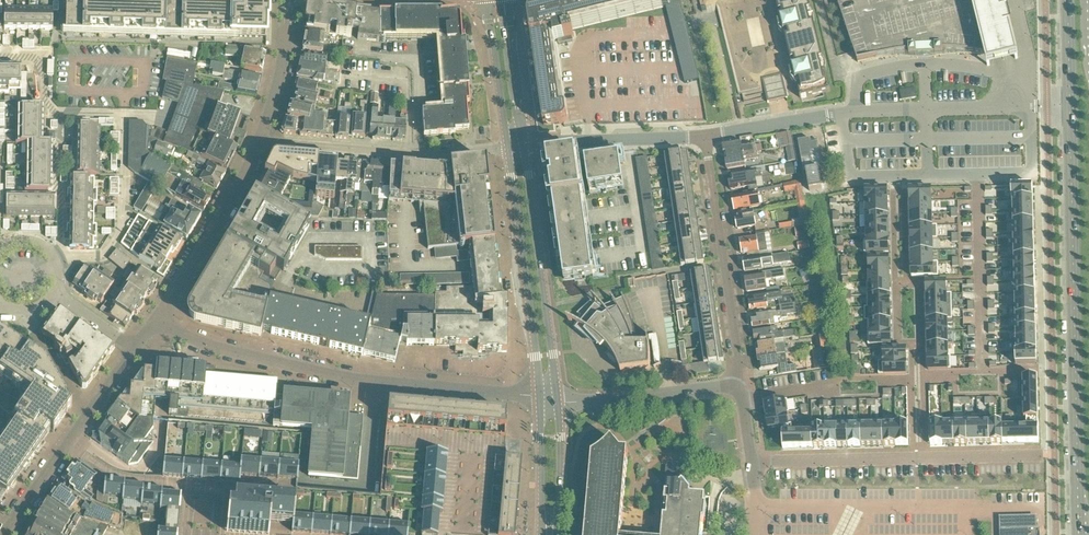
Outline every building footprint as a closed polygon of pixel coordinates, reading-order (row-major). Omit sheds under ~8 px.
[(671,3),(670,0),(579,0),(559,5),(560,7),(554,9),(554,6),(538,10),(536,10),(535,11),(534,12),(533,13),(532,14),(531,15),(531,16),(530,17),(530,18),(529,20),(529,21),(530,23),(532,39),(544,128),(555,126),(562,125),(563,125),(565,124),(566,123),(566,122),(567,121),(567,119),(567,118),(567,113),(566,109),(561,110),(551,37),(554,36),(555,43),(559,42),(560,46),(573,43),(572,39),(575,38),(573,31),(571,31),(570,28),(671,3)] [(680,0),(670,0),(671,3),(672,7),(666,8),(668,18),(685,85),(700,81),(680,0)] [(701,8),(703,14),(707,12),(706,8),(711,6),(716,5),(739,96),(755,92),(758,106),(768,104),(788,99),(792,98),(794,105),(801,103),(800,100),(831,93),(826,74),(825,74),(823,62),(814,25),(813,25),(810,13),(811,13),(808,0),(699,0),(701,8)] [(858,63),(863,61),(868,60),(875,58),(880,57),(885,56),(892,54),(898,53),(903,53),(909,52),(909,55),(917,55),(917,54),(935,53),(935,54),(942,54),(942,50),(947,51),(952,51),(957,51),(963,52),(968,52),(974,53),(980,54),(984,55),(984,57),(987,68),(1018,60),(1011,29),(1013,28),(1009,13),(1007,14),(1004,0),(837,0),(858,63)] [(40,9),(40,32),(52,32),(53,12),(58,12),(58,4),(53,4),(53,9),(40,9)] [(232,9),(66,4),(66,33),(260,39),(260,31),(266,31),(267,22),(268,23),(269,5),(241,4),(241,13),(232,13),(232,9)] [(378,42),(379,38),(379,15),(370,14),(370,12),(308,5),(306,23),(307,23),(306,32),(306,33),(328,36),(351,38),(352,29),(358,30),(357,40),(379,43),(379,42),(378,42)] [(4,31),(16,31),(17,9),(4,9),(4,31)] [(16,31),(28,31),(29,9),(17,9),(16,31)] [(28,31),(40,32),(40,9),(29,9),(28,31)] [(379,15),(379,38),(380,38),(440,38),(440,45),(439,45),(444,105),(451,105),(452,110),(422,112),(424,138),(454,135),(454,132),(468,131),(466,104),(469,103),(464,43),(461,43),(459,19),(455,14),(440,15),(440,14),(442,14),(442,13),(379,13),(379,14),(379,15)] [(328,36),(306,33),(302,51),(322,53),(324,41),(328,42),(328,36)] [(216,52),(216,55),(225,56),(226,48),(226,46),(217,45),(217,47),(216,52)] [(241,69),(262,73),(264,63),(265,54),(246,51),(246,49),(226,48),(225,56),(225,57),(238,58),(243,57),(241,69)] [(863,61),(858,63),(857,65),(863,64),(871,62),(881,61),(888,60),(898,60),(907,61),(913,62),(916,64),(919,65),(922,65),(928,65),(931,64),(934,62),(937,61),(944,59),(951,58),(958,57),(967,57),(975,57),(984,57),(984,55),(980,54),(974,53),(968,52),(963,52),(957,51),(952,51),(947,51),(942,50),(942,54),(935,54),(935,53),(917,54),(917,55),(909,55),(909,52),(903,53),(898,53),(892,54),(885,56),(880,57),(875,58),(868,60),(863,61)] [(191,55),(167,51),(166,58),(190,62),(191,55)] [(302,54),(299,66),(325,70),(325,71),(334,73),(334,71),(337,71),(340,72),(341,64),(334,63),(334,66),(326,65),(327,58),(302,54)] [(162,82),(166,82),(193,87),(197,65),(167,59),(162,82)] [(236,82),(235,83),(245,84),(247,84),(259,86),(261,77),(240,73),(240,74),(228,71),(228,74),(224,73),(225,66),(211,64),(209,71),(213,72),(212,76),(223,78),(222,80),(227,81),(236,82)] [(325,70),(299,66),(297,78),(314,80),(313,81),(333,84),(334,76),(336,77),(337,71),(334,71),(334,73),(325,71),(325,70)] [(21,83),(21,74),(21,70),(9,70),(9,68),(0,67),(0,94),(9,94),(9,89),(21,89),(21,83)] [(293,93),(296,94),(296,93),(315,98),(315,97),(318,85),(296,80),(293,93)] [(157,128),(155,128),(153,139),(175,149),(179,150),(180,149),(227,171),(231,163),(237,151),(229,147),(240,115),(226,111),(226,112),(218,109),(224,93),(193,87),(166,82),(162,99),(178,105),(168,133),(157,128)] [(245,84),(235,83),(234,87),(219,84),(219,86),(214,85),(213,90),(217,91),(256,98),(259,86),(247,84),(245,84)] [(917,99),(915,91),(901,93),(902,102),(917,99)] [(301,120),(300,134),(299,137),(325,139),(325,136),(331,136),(332,124),(326,123),(327,117),(313,116),(317,98),(315,97),(315,98),(296,93),(296,94),(293,105),(290,104),(287,116),(301,120)] [(370,105),(377,106),(378,95),(371,95),(370,105)] [(398,109),(406,109),(406,98),(398,97),(398,109)] [(25,144),(25,192),(48,192),(49,144),(39,144),(40,108),(16,108),(16,144),(25,144)] [(381,141),(381,140),(382,122),(377,121),(378,108),(372,108),(370,136),(372,136),(372,140),(381,141)] [(381,140),(392,141),(393,141),(394,123),(395,111),(389,110),(388,121),(382,121),(382,122),(381,140)] [(393,141),(392,141),(392,142),(401,143),(402,139),(405,139),(407,113),(401,112),(400,117),(400,123),(394,123),(393,141)] [(295,133),(300,134),(301,120),(287,116),(286,120),(285,119),(281,132),(283,135),(295,136),(295,133)] [(352,119),(351,119),(350,129),(352,129),(351,138),(364,139),(366,117),(353,116),(352,119)] [(350,129),(351,119),(337,118),(335,139),(348,141),(348,138),(351,138),(352,129),(350,129)] [(134,174),(149,183),(158,188),(160,187),(204,213),(210,201),(198,194),(202,185),(171,167),(152,156),(150,155),(145,152),(146,127),(142,122),(129,122),(128,169),(134,174)] [(78,127),(78,139),(100,139),(100,127),(98,127),(90,127),(82,127),(78,127)] [(155,128),(146,127),(145,152),(150,155),(152,156),(153,154),(171,160),(175,149),(153,139),(155,128)] [(793,147),(791,134),(784,135),(779,136),(782,149),(786,148),(787,148),(793,147)] [(78,139),(77,151),(100,151),(100,139),(78,139)] [(799,143),(804,175),(806,174),(810,192),(822,190),(825,190),(821,172),(823,171),(818,144),(812,145),(811,140),(799,143)] [(724,154),(725,158),(755,153),(754,148),(754,147),(742,149),(741,143),(723,146),(723,148),(722,150),(723,152),(724,154)] [(787,148),(786,148),(789,163),(796,162),(793,147),(787,148)] [(77,151),(77,163),(100,163),(100,151),(77,151)] [(665,156),(667,168),(672,167),(684,165),(690,164),(688,153),(682,154),(670,156),(665,156)] [(755,153),(725,158),(726,163),(725,165),(726,167),(727,168),(728,171),(746,168),(744,161),(756,159),(755,153)] [(197,165),(200,159),(189,154),(186,158),(191,160),(191,162),(197,165)] [(565,281),(593,277),(582,195),(577,160),(576,154),(548,158),(549,164),(553,199),(565,281)] [(316,181),(318,160),(307,159),(301,159),(275,156),(272,159),(264,175),(274,180),(276,175),(292,182),(316,187),(316,181)] [(620,158),(586,163),(590,191),(624,186),(620,158)] [(199,181),(216,190),(226,172),(200,159),(197,165),(205,170),(203,175),(201,178),(199,181)] [(637,161),(639,172),(648,171),(646,159),(637,161)] [(316,192),(315,199),(334,200),(335,182),(337,162),(334,162),(320,160),(319,160),(319,161),(317,179),(316,188),(316,192)] [(344,207),(349,163),(337,162),(335,182),(341,182),(339,209),(344,209),(345,207),(344,207)] [(494,243),(486,167),(485,162),(475,163),(474,163),(451,165),(449,166),(450,171),(390,166),(388,202),(418,204),(420,220),(424,219),(427,250),(468,246),(494,243)] [(100,163),(77,163),(77,175),(99,176),(100,163)] [(360,164),(349,163),(344,207),(345,207),(349,208),(349,203),(351,203),(352,195),(353,183),(358,184),(360,164)] [(359,193),(372,194),(372,184),(374,165),(363,164),(361,186),(360,186),(359,193)] [(667,168),(668,179),(673,178),(685,176),(691,175),(690,164),(684,165),(672,167),(667,168)] [(372,184),(372,194),(372,197),(371,205),(378,205),(378,197),(379,187),(382,188),(382,185),(383,185),(385,166),(374,165),(372,184)] [(794,165),(786,166),(788,177),(796,176),(794,165)] [(639,172),(640,183),(650,182),(648,171),(639,172)] [(729,185),(729,189),(731,189),(731,191),(748,188),(749,193),(758,191),(756,180),(762,179),(761,172),(747,175),(746,172),(738,173),(739,176),(730,177),(731,182),(730,182),(730,184),(729,185)] [(274,180),(264,175),(255,192),(282,206),(282,205),(307,219),(307,218),(318,219),(323,208),(314,203),(316,187),(292,182),(276,175),(274,180)] [(668,179),(670,190),(675,189),(687,187),(693,186),(691,175),(685,176),(673,178),(668,179)] [(73,203),(73,226),(70,226),(70,235),(64,235),(64,242),(70,242),(70,239),(73,239),(72,251),(91,251),(91,239),(96,239),(96,226),(91,226),(92,204),(97,204),(97,191),(92,191),(92,179),(73,179),(73,190),(71,190),(70,200),(65,200),(65,207),(71,207),(71,203),(73,203)] [(640,183),(642,194),(651,193),(650,182),(640,183)] [(133,209),(141,214),(157,188),(149,183),(142,196),(141,196),(133,209)] [(784,187),(785,194),(801,191),(799,184),(784,187)] [(670,190),(672,201),(677,200),(689,198),(695,197),(693,186),(687,187),(675,189),(670,190)] [(1032,187),(1011,188),(1011,200),(1033,200),(1032,187)] [(931,190),(910,190),(910,203),(932,203),(931,190)] [(887,204),(887,191),(866,191),(866,205),(887,204)] [(733,198),(733,203),(732,203),(733,211),(735,211),(760,207),(758,192),(743,194),(744,196),(733,198)] [(310,224),(255,193),(228,240),(283,272),(310,224)] [(642,194),(644,205),(653,204),(651,193),(642,194)] [(6,218),(19,218),(19,195),(6,195),(6,218)] [(19,218),(30,218),(31,196),(19,195),(19,218)] [(30,218),(42,218),(43,196),(31,196),(30,218)] [(43,196),(42,218),(55,218),(55,196),(43,196)] [(672,201),(673,212),(678,211),(690,209),(696,208),(695,197),(689,198),(677,200),(672,201)] [(1033,200),(1011,200),(1011,201),(1012,201),(1013,212),(1033,211),(1033,200)] [(171,201),(158,224),(186,240),(187,241),(201,218),(199,217),(188,211),(171,201)] [(932,203),(910,203),(910,216),(932,215),(932,203)] [(644,205),(645,216),(655,215),(653,204),(644,205)] [(888,217),(887,204),(866,205),(866,217),(888,217)] [(673,212),(675,223),(680,222),(692,220),(698,220),(696,208),(690,209),(678,211),(673,212)] [(1033,211),(1013,212),(1013,224),(1033,223),(1033,211)] [(737,215),(738,220),(736,221),(736,222),(735,223),(736,229),(738,228),(738,230),(756,227),(756,223),(767,221),(766,214),(754,216),(754,212),(737,215)] [(645,216),(647,227),(656,226),(655,215),(645,216)] [(932,215),(910,216),(911,228),(932,228),(932,215)] [(156,274),(163,278),(172,265),(166,261),(170,255),(172,256),(174,253),(175,254),(182,243),(138,216),(121,245),(139,260),(158,271),(156,274)] [(888,230),(888,217),(866,217),(867,231),(888,230)] [(675,223),(677,234),(682,233),(694,231),(700,231),(698,220),(692,220),(680,222),(675,223)] [(792,222),(793,229),(807,227),(805,220),(792,222)] [(1033,223),(1013,224),(1013,235),(1033,235),(1033,223)] [(647,227),(649,238),(658,237),(656,226),(647,227)] [(795,230),(797,239),(808,238),(807,228),(795,230)] [(932,228),(911,228),(911,241),(933,240),(932,228)] [(888,242),(888,230),(867,231),(867,242),(864,242),(888,242)] [(677,234),(678,245),(683,244),(695,242),(701,242),(700,231),(694,231),(682,233),(677,234)] [(747,255),(748,261),(760,259),(759,253),(767,252),(765,235),(757,237),(757,239),(740,242),(741,247),(740,248),(739,249),(740,253),(741,254),(742,254),(742,256),(747,255)] [(1033,235),(1013,235),(1014,247),(1034,247),(1033,235)] [(649,238),(650,249),(660,248),(658,237),(649,238)] [(933,240),(911,241),(911,253),(933,252),(933,240)] [(189,312),(189,314),(189,315),(190,317),(190,318),(191,319),(192,320),(193,321),(194,321),(195,322),(201,323),(260,337),(267,308),(261,307),(264,295),(270,296),(271,291),(271,290),(271,289),(270,288),(269,287),(257,279),(260,273),(275,282),(281,273),(227,241),(194,296),(196,297),(192,304),(189,309),(189,310),(189,311),(189,312)] [(678,245),(680,256),(685,255),(697,253),(703,253),(701,242),(695,242),(683,244),(678,245)] [(889,255),(888,242),(864,242),(865,255),(889,255)] [(370,324),(363,356),(394,364),(399,346),(455,347),(455,353),(462,353),(462,357),(478,357),(478,353),(506,354),(506,300),(500,300),(494,243),(468,246),(472,288),(446,289),(446,294),(434,293),(434,297),(376,297),(370,324)] [(798,244),(799,252),(810,250),(808,243),(798,244)] [(314,248),(314,257),(325,261),(362,261),(362,247),(314,248)] [(1034,247),(1014,247),(1014,259),(1034,259),(1034,247)] [(650,249),(652,260),(661,259),(660,248),(650,249)] [(108,260),(123,272),(131,262),(117,250),(108,260)] [(933,252),(911,253),(912,265),(933,264),(933,252)] [(685,255),(680,256),(682,267),(687,267),(699,265),(705,264),(703,253),(697,253),(685,255)] [(772,258),(760,259),(748,261),(743,262),(744,266),(742,266),(743,271),(744,271),(745,273),(763,271),(763,270),(773,268),(772,264),(773,264),(788,261),(787,255),(772,258)] [(889,271),(889,258),(869,259),(869,272),(889,271)] [(661,259),(652,260),(654,272),(663,270),(661,259)] [(1034,259),(1014,259),(1014,271),(1034,270),(1034,259)] [(933,264),(912,265),(912,279),(933,278),(933,264)] [(87,298),(92,302),(94,299),(101,304),(114,285),(108,281),(112,275),(104,270),(100,276),(85,266),(79,276),(77,278),(73,285),(89,296),(87,298)] [(803,272),(806,279),(815,274),(812,267),(803,272)] [(110,296),(116,301),(109,312),(103,308),(100,311),(125,329),(136,313),(139,315),(142,309),(140,307),(149,294),(151,296),(155,291),(152,289),(157,282),(138,269),(134,274),(128,270),(123,278),(129,282),(122,293),(115,289),(110,296)] [(1034,270),(1014,271),(1014,283),(1035,282),(1034,270)] [(889,284),(889,271),(869,272),(869,284),(867,284),(889,284)] [(691,275),(693,290),(713,287),(711,272),(691,275)] [(767,291),(768,296),(781,294),(780,289),(778,289),(767,290),(766,282),(776,280),(775,273),(759,275),(760,277),(745,279),(746,286),(745,288),(746,291),(747,292),(747,294),(767,291)] [(1035,282),(1014,283),(1015,295),(1035,294),(1035,282)] [(946,283),(926,283),(927,296),(947,296),(946,283)] [(890,296),(889,284),(867,284),(867,297),(890,296)] [(693,290),(695,305),(715,302),(713,287),(693,290)] [(779,302),(780,307),(795,305),(794,296),(782,297),(781,294),(768,296),(752,298),(752,301),(750,302),(750,304),(748,305),(749,309),(751,310),(751,312),(768,309),(767,304),(779,302)] [(1035,294),(1015,295),(1015,306),(1035,306),(1035,294)] [(890,309),(890,296),(867,297),(867,309),(865,309),(890,309)] [(947,296),(927,296),(927,309),(947,308),(947,296)] [(611,354),(608,355),(613,362),(615,360),(617,363),(618,366),(619,369),(620,371),(621,373),(650,370),(650,365),(650,360),(650,358),(650,355),(650,351),(650,347),(649,343),(648,340),(648,336),(637,340),(637,335),(635,329),(634,327),(634,324),(632,318),(630,313),(628,308),(626,303),(623,297),(622,297),(623,299),(605,307),(591,303),(578,315),(581,317),(574,329),(577,331),(576,332),(594,348),(595,347),(602,354),(607,349),(609,351),(611,354)] [(328,348),(363,356),(370,324),(278,303),(278,304),(273,303),(269,302),(262,332),(266,333),(271,334),(271,335),(319,346),(319,347),(319,348),(319,349),(320,349),(320,350),(321,350),(321,351),(322,351),(323,351),(324,351),(325,351),(326,351),(326,350),(327,349),(328,348)] [(695,305),(698,320),(717,317),(715,302),(695,305)] [(795,305),(780,307),(781,313),(776,313),(754,316),(755,319),(752,320),(752,321),(751,323),(751,327),(753,328),(754,329),(775,326),(774,320),(781,318),(781,320),(787,319),(787,316),(797,315),(795,305)] [(1035,306),(1015,306),(1015,318),(1035,318),(1035,306)] [(947,308),(927,309),(927,321),(947,321),(947,308)] [(890,321),(890,309),(865,309),(865,322),(890,321)] [(82,389),(86,390),(88,387),(114,351),(92,335),(93,334),(59,310),(41,334),(56,345),(54,349),(57,351),(62,361),(66,359),(70,365),(68,366),(80,386),(82,389)] [(698,320),(700,335),(720,332),(717,317),(698,320)] [(1035,318),(1015,318),(1016,330),(1036,329),(1035,318)] [(891,333),(890,321),(865,322),(868,322),(868,334),(891,333)] [(947,321),(927,321),(928,333),(948,333),(947,321)] [(777,328),(754,332),(754,334),(752,335),(753,338),(755,339),(755,341),(758,341),(759,344),(796,338),(794,332),(778,334),(777,328)] [(1036,329),(1016,330),(1016,342),(1036,341),(1036,329)] [(700,335),(702,350),(722,347),(720,332),(700,335)] [(7,495),(50,432),(53,434),(71,408),(50,371),(45,364),(0,333),(0,375),(26,393),(19,403),(5,395),(0,390),(0,410),(16,422),(0,445),(0,491),(7,495)] [(891,346),(891,333),(868,334),(868,347),(891,346)] [(948,333),(928,333),(928,346),(948,345),(948,333)] [(815,339),(816,350),(827,349),(826,338),(815,339)] [(1016,353),(1015,353),(1015,354),(1036,353),(1036,341),(1016,342),(1016,353)] [(756,347),(758,359),(786,355),(784,345),(776,346),(775,344),(756,347)] [(948,345),(928,346),(928,358),(948,358),(948,345)] [(722,347),(702,350),(704,364),(682,368),(684,378),(710,374),(708,364),(724,362),(722,347)] [(827,349),(816,350),(818,366),(828,365),(828,364),(830,364),(827,349)] [(906,363),(906,350),(893,350),(881,350),(881,363),(878,363),(906,363)] [(1036,353),(1015,354),(1015,366),(1037,366),(1036,353)] [(786,355),(758,359),(760,372),(782,369),(783,376),(797,374),(796,366),(788,367),(786,355)] [(948,358),(928,358),(928,371),(949,371),(948,358)] [(907,376),(906,363),(878,363),(879,376),(907,376)] [(273,427),(282,428),(321,431),(321,438),(312,437),(308,477),(357,482),(363,418),(346,416),(347,408),(348,408),(348,400),(337,399),(337,401),(284,396),(284,400),(276,399),(277,383),(240,380),(240,379),(216,377),(216,378),(205,377),(205,372),(206,372),(206,370),(156,366),(155,372),(144,371),(143,388),(131,387),(129,402),(120,401),(117,405),(139,421),(153,420),(155,399),(170,401),(168,416),(261,424),(262,415),(273,417),(273,427)] [(1037,379),(1023,379),(1024,400),(1037,400),(1037,379)] [(1037,400),(1024,400),(1024,421),(1027,421),(1038,421),(1037,400)] [(789,413),(787,401),(765,404),(767,417),(789,413)] [(159,511),(160,511),(158,531),(157,534),(514,534),(518,493),(522,456),(524,433),(505,431),(505,425),(505,415),(412,407),(402,406),(388,404),(381,482),(380,490),(380,498),(371,498),(297,491),(299,468),(298,467),(301,434),(168,422),(164,463),(162,479),(153,478),(152,484),(162,485),(162,491),(161,491),(161,492),(144,491),(144,487),(142,487),(142,488),(125,486),(125,482),(124,482),(124,483),(106,481),(105,480),(104,484),(104,488),(104,491),(103,495),(103,497),(105,497),(122,498),(122,502),(123,502),(123,501),(141,503),(141,507),(142,507),(142,506),(160,508),(159,511)] [(153,421),(153,420),(139,421),(117,405),(107,419),(105,421),(107,423),(106,424),(133,443),(153,442),(153,440),(153,421)] [(788,426),(786,414),(789,414),(789,413),(767,417),(769,430),(782,428),(788,427),(788,426)] [(943,446),(942,419),(930,419),(930,446),(943,446)] [(955,445),(954,420),(943,420),(943,419),(942,419),(943,446),(955,445)] [(967,445),(966,420),(954,420),(955,445),(967,445)] [(978,445),(978,422),(966,422),(966,420),(967,445),(978,445)] [(1027,429),(1002,429),(1002,444),(1038,444),(1038,421),(1027,421),(1027,429)] [(872,447),(872,422),(860,423),(860,448),(872,447)] [(884,447),(883,422),(883,425),(872,425),(872,422),(872,447),(884,447)] [(896,447),(896,422),(883,422),(884,447),(896,447)] [(908,447),(908,425),(907,425),(896,426),(896,422),(896,447),(908,447)] [(990,444),(990,424),(978,425),(978,422),(978,445),(990,444)] [(153,443),(153,442),(133,443),(106,424),(104,423),(96,434),(98,435),(99,438),(96,441),(97,444),(128,466),(137,464),(149,448),(148,444),(153,444),(153,443)] [(825,449),(824,423),(824,429),(812,429),(813,449),(825,449)] [(837,448),(836,423),(824,423),(825,449),(837,448)] [(849,448),(848,423),(847,423),(847,428),(837,428),(837,423),(836,423),(837,448),(849,448)] [(860,448),(860,423),(848,423),(849,448),(860,448)] [(1002,424),(990,424),(990,444),(1002,444),(1002,429),(1002,424)] [(813,449),(812,429),(812,434),(805,434),(793,434),(792,426),(788,426),(788,427),(782,428),(783,450),(813,449)] [(628,452),(621,452),(612,440),(610,442),(608,445),(606,447),(603,450),(601,451),(598,453),(595,455),(593,456),(586,534),(621,534),(628,452)] [(96,476),(76,462),(62,481),(67,484),(63,490),(84,504),(86,507),(90,502),(91,502),(92,499),(89,498),(91,495),(85,491),(96,476)] [(704,522),(705,522),(707,507),(705,506),(706,497),(691,496),(691,493),(684,483),(685,465),(666,464),(664,492),(671,493),(671,494),(666,494),(662,534),(703,534),(704,522)] [(109,528),(108,528),(120,531),(120,530),(122,517),(122,518),(123,516),(91,502),(90,502),(86,507),(84,504),(63,490),(58,487),(47,502),(62,512),(67,514),(67,515),(101,526),(109,528)] [(28,534),(104,534),(108,528),(64,514),(47,502),(28,534)] [(1000,519),(1001,534),(1036,534),(1036,530),(1036,518),(1000,519)]
